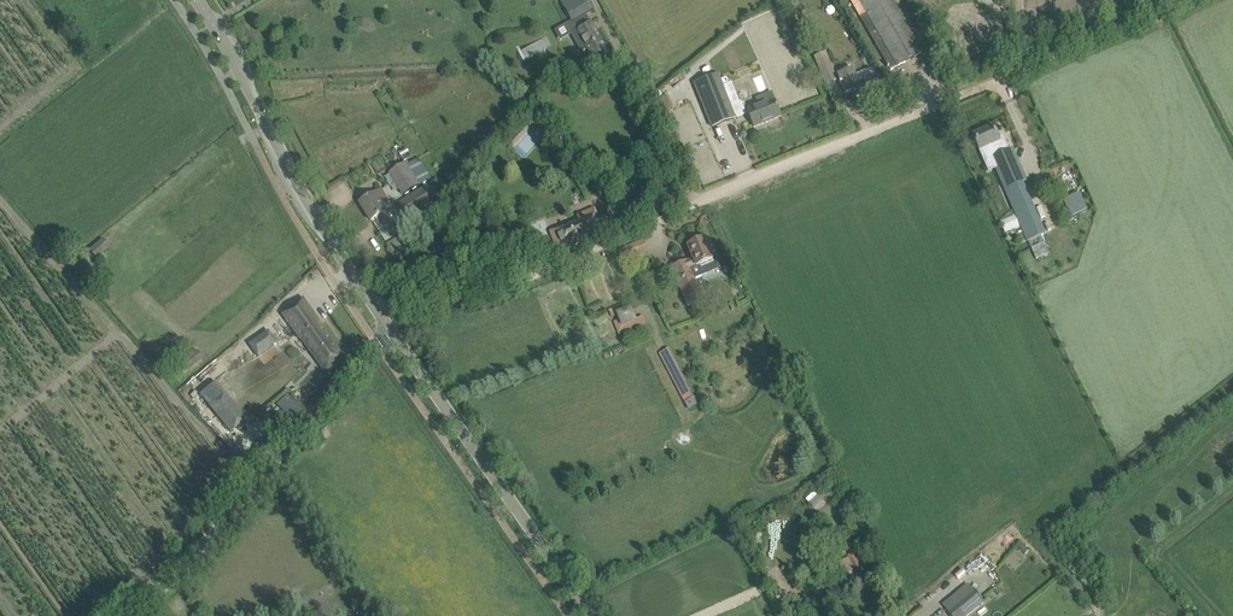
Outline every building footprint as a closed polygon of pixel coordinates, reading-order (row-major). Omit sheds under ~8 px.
[(572,34),(582,52),(587,49),(594,62),(610,53),(593,23),(592,23),(586,13),(594,9),(589,0),(564,0),(561,2),(572,21),(573,20),(579,31),(572,34)] [(891,70),(922,52),(893,0),(851,0),(891,70)] [(798,33),(809,55),(813,53),(802,31),(798,33)] [(813,57),(824,83),(835,79),(824,53),(813,57)] [(839,75),(841,82),(846,93),(852,91),(856,101),(872,94),(873,97),(879,94),(878,92),(880,91),(873,75),(858,81),(853,69),(839,75)] [(720,80),(718,74),(694,84),(711,126),(733,117),(733,119),(745,114),(741,103),(740,101),(738,102),(730,82),(729,82),(728,79),(726,78),(720,80)] [(746,111),(748,116),(753,127),(779,116),(773,100),(746,111)] [(1042,129),(1048,141),(1057,136),(1052,125),(1042,129)] [(993,126),(974,135),(978,146),(980,150),(981,149),(986,160),(992,158),(1007,151),(1002,140),(1000,141),(993,126)] [(1007,151),(992,158),(1007,194),(1009,199),(1014,212),(1027,242),(1045,234),(1025,186),(1029,185),(1017,159),(1013,148),(1007,151)] [(390,173),(404,195),(427,180),(414,160),(406,165),(405,163),(390,173)] [(1051,169),(1055,179),(1064,174),(1060,165),(1051,169)] [(398,204),(406,218),(433,202),(424,187),(406,199),(398,204)] [(381,205),(388,201),(381,190),(360,203),(371,221),(386,212),(381,205)] [(472,213),(479,206),(479,205),(479,204),(479,203),(479,202),(478,202),(477,201),(476,201),(475,201),(474,201),(473,202),(467,209),(472,213)] [(612,208),(617,218),(627,214),(623,203),(612,208)] [(595,213),(593,208),(576,215),(578,220),(549,232),(553,240),(557,251),(603,232),(598,221),(595,213)] [(103,238),(89,249),(96,258),(110,247),(103,238)] [(716,260),(719,259),(711,241),(705,244),(703,239),(687,247),(691,258),(671,268),(688,305),(702,299),(694,279),(719,269),(716,260)] [(617,251),(621,259),(636,253),(637,257),(648,252),(643,240),(617,251)] [(283,314),(305,345),(325,373),(345,359),(303,299),(283,314)] [(609,309),(619,334),(647,324),(643,315),(634,319),(627,301),(609,309)] [(270,329),(252,343),(262,356),(280,342),(270,329)] [(660,353),(688,407),(698,402),(670,348),(660,353)] [(182,362),(189,370),(203,358),(196,349),(182,362)] [(225,394),(210,407),(231,432),(246,420),(225,394)] [(1006,537),(1009,533),(1004,530),(998,538),(1006,544),(1009,540),(1006,537)] [(857,558),(850,561),(856,572),(862,569),(867,566),(862,555),(857,558)] [(973,589),(946,611),(950,615),(966,615),(984,602),(973,589)] [(361,615),(372,615),(367,607),(359,613),(361,615)]
